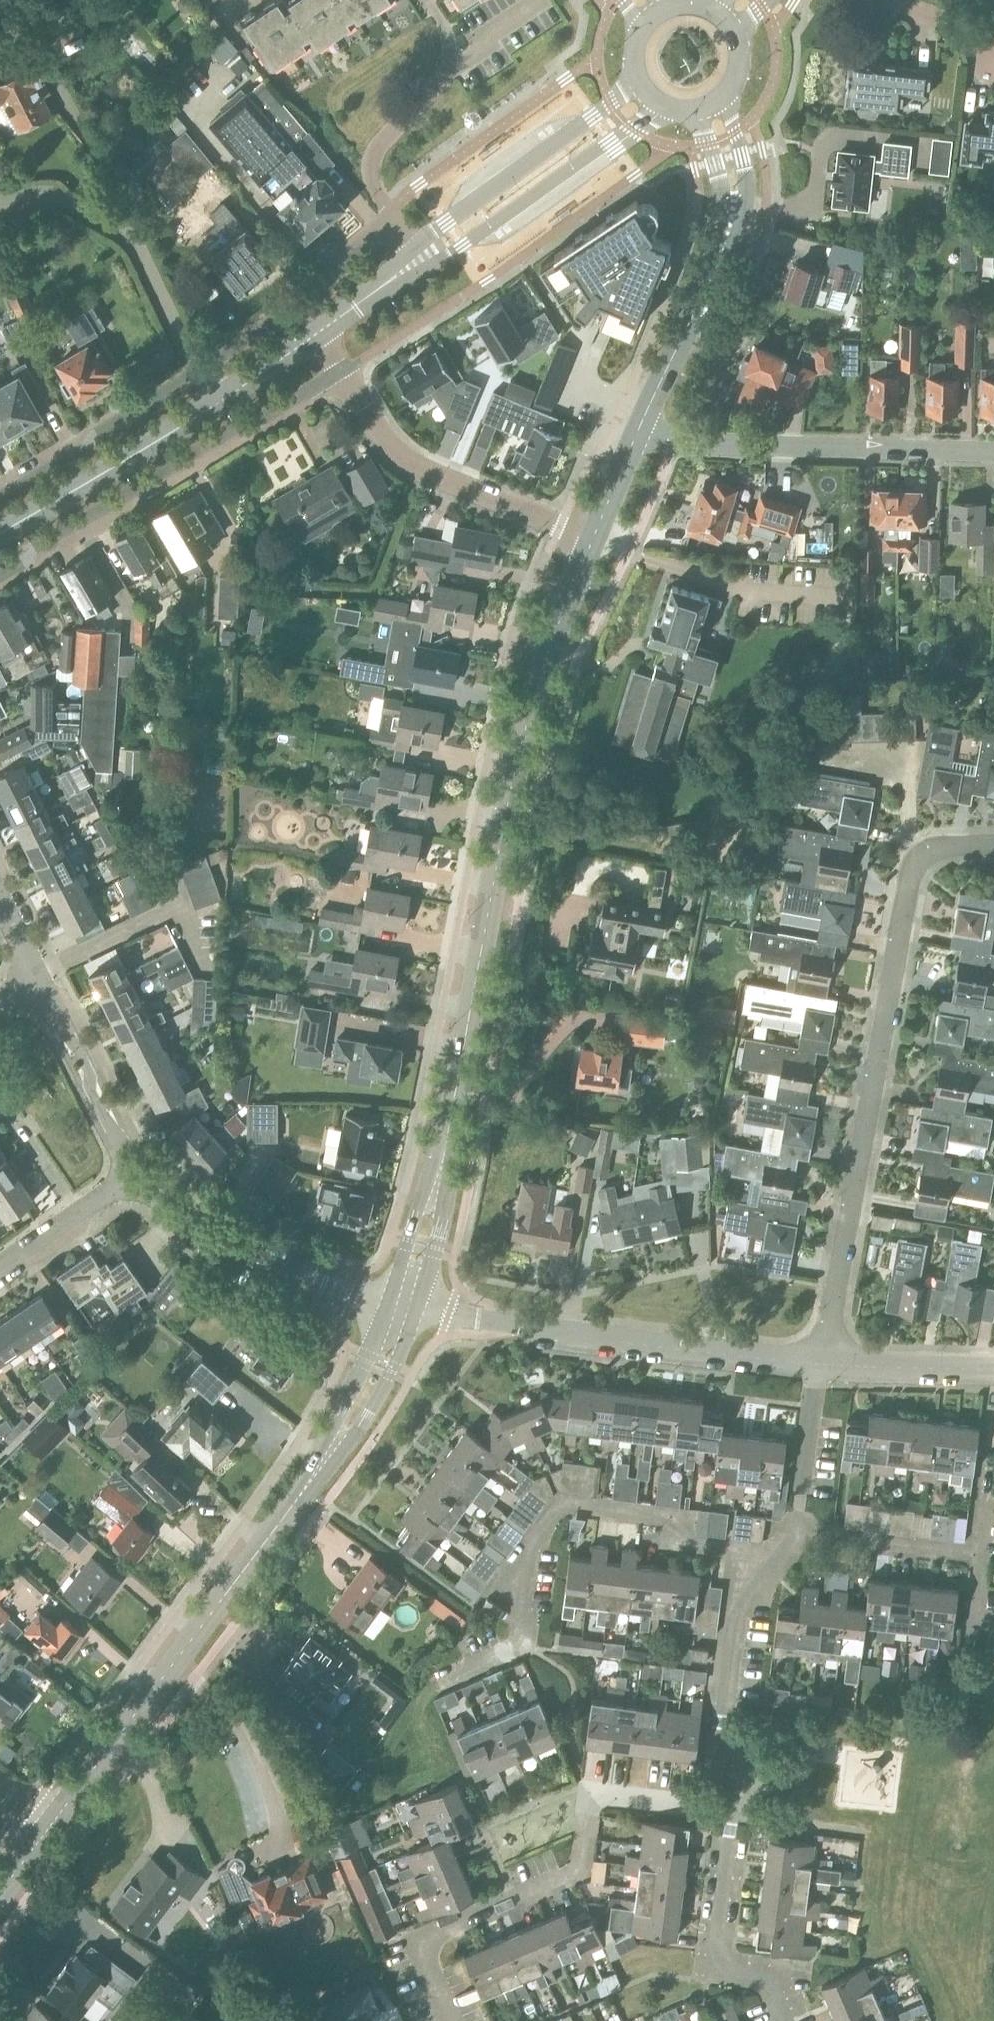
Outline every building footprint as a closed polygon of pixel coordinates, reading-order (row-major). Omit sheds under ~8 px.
[(285,0),(276,0),(242,23),(271,67),(311,41),(315,47),(386,0),(291,0),(287,3),(285,0)] [(850,59),(845,103),(859,105),(858,110),(861,114),(874,115),(877,113),(878,107),(901,110),(903,92),(928,95),(931,69),(850,59)] [(5,137),(19,130),(19,129),(51,113),(43,95),(49,91),(36,65),(0,83),(0,126),(5,137)] [(273,197),(282,207),(281,208),(306,236),(343,205),(331,191),(332,185),(324,177),(320,177),(308,162),(324,149),(265,78),(210,124),(260,183),(261,182),(267,189),(273,196),(273,197)] [(962,160),(983,162),(984,149),(993,150),(993,111),(987,110),(985,130),(965,128),(962,160)] [(215,164),(187,130),(168,145),(196,179),(215,164)] [(928,137),(921,171),(941,174),(947,140),(928,137)] [(839,151),(834,203),(867,207),(871,169),(881,170),(881,171),(907,174),(911,145),(884,142),(882,160),(872,159),(872,155),(839,151)] [(667,253),(671,242),(654,235),(652,232),(656,229),(653,224),(656,221),(658,218),(658,215),(658,211),(657,209),(654,205),(650,203),(647,202),(642,203),(640,204),(636,199),(617,212),(612,211),(607,215),(606,220),(586,233),(582,232),(576,236),(575,240),(555,253),(555,254),(540,264),(560,293),(583,278),(586,281),(579,289),(583,293),(575,303),(586,312),(600,295),(609,298),(600,319),(633,332),(638,320),(639,320),(643,309),(647,307),(650,301),(648,297),(662,265),(666,266),(671,254),(667,253)] [(215,233),(198,247),(205,255),(211,256),(240,291),(245,292),(254,284),(255,279),(274,262),(245,227),(225,202),(211,214),(218,223),(211,229),(215,233)] [(794,273),(790,273),(784,291),(814,300),(820,281),(831,284),(831,285),(858,293),(865,270),(857,268),(862,251),(840,245),(834,261),(831,260),(827,273),(823,272),(797,263),(794,273)] [(36,315),(25,291),(12,297),(23,321),(36,315)] [(501,303),(475,320),(499,359),(526,342),(525,342),(546,329),(552,339),(559,335),(544,312),(517,329),(501,303)] [(83,348),(59,362),(67,377),(59,381),(68,396),(76,392),(79,397),(86,398),(93,394),(94,388),(93,385),(107,377),(104,372),(109,368),(99,350),(99,351),(94,343),(95,342),(91,336),(97,332),(85,311),(67,321),(80,342),(83,348)] [(3,326),(17,353),(32,345),(19,318),(3,326)] [(958,321),(957,368),(976,368),(977,321),(958,321)] [(871,375),(870,408),(871,408),(871,413),(896,413),(896,409),(897,409),(898,376),(896,376),(896,366),(898,365),(898,367),(921,368),(923,323),(900,323),(898,359),(887,359),(887,358),(871,358),(871,375)] [(858,373),(858,342),(843,342),(843,373),(858,373)] [(743,359),(737,376),(748,380),(741,396),(746,401),(752,404),(760,403),(766,389),(800,403),(813,372),(783,360),(785,357),(757,345),(751,360),(744,357),(743,357),(743,358),(743,359)] [(827,345),(814,347),(817,372),(830,369),(827,345)] [(431,391),(436,398),(458,385),(437,350),(429,355),(428,353),(412,362),(413,364),(396,375),(412,402),(431,391)] [(929,377),(930,377),(929,411),(940,411),(940,415),(953,415),(954,412),(955,412),(956,394),(959,394),(959,378),(960,368),(946,368),(946,360),(930,360),(929,377)] [(0,388),(20,425),(39,415),(38,413),(47,408),(39,394),(41,393),(25,363),(13,369),(18,378),(1,387),(0,388)] [(981,392),(984,392),(983,411),(993,411),(993,416),(993,369),(982,369),(981,392)] [(469,414),(481,385),(464,378),(452,407),(469,414)] [(4,437),(10,434),(12,429),(20,425),(6,399),(0,388),(1,387),(0,385),(0,437),(4,437)] [(565,420),(494,391),(482,420),(500,427),(505,415),(527,424),(522,436),(529,439),(524,452),(517,449),(510,464),(526,471),(528,465),(547,473),(563,436),(559,435),(565,420)] [(371,460),(346,474),(363,503),(387,488),(371,460)] [(351,498),(333,467),(278,499),(302,540),(308,542),(334,526),(335,522),(327,511),(351,498)] [(699,496),(696,505),(727,514),(741,518),(745,505),(731,500),(735,487),(718,482),(717,483),(705,479),(703,485),(700,487),(698,493),(699,496)] [(872,502),(872,520),(876,520),(876,521),(885,522),(885,536),(883,536),(883,549),(899,549),(899,537),(899,522),(899,489),(888,489),(886,486),(879,486),(877,488),(877,490),(874,490),(874,502),(872,502)] [(899,537),(899,549),(913,550),(913,536),(910,536),(911,522),(922,523),(922,522),(926,522),(927,503),(925,503),(925,491),(923,491),(923,490),(920,487),(913,487),(911,489),(899,489),(899,522),(899,537)] [(169,509),(196,558),(213,548),(205,534),(220,526),(208,506),(200,511),(191,496),(169,509)] [(792,533),(800,507),(761,496),(757,508),(758,509),(754,522),(792,533)] [(952,502),(951,538),(977,539),(975,574),(993,575),(993,523),(984,523),(984,503),(952,502)] [(750,537),(753,527),(754,522),(741,518),(727,514),(696,505),(694,514),(691,516),(689,523),(690,526),(690,528),(689,530),(702,534),(701,536),(718,541),(718,537),(720,537),(720,536),(737,541),(740,533),(750,537)] [(745,505),(741,518),(754,522),(758,509),(757,508),(745,505)] [(169,509),(155,517),(183,565),(187,572),(190,572),(201,566),(196,558),(169,509)] [(158,558),(139,525),(117,538),(137,573),(138,572),(142,579),(149,574),(155,586),(156,585),(163,597),(182,586),(176,575),(178,573),(168,557),(160,562),(158,558)] [(416,534),(411,562),(450,569),(452,557),(465,560),(491,565),(497,533),(458,526),(455,542),(416,534)] [(922,537),(920,570),(940,570),(941,538),(922,537)] [(863,548),(862,602),(876,603),(877,548),(863,548)] [(90,555),(59,573),(83,614),(94,608),(100,619),(113,612),(106,601),(114,596),(90,555)] [(185,592),(184,615),(206,615),(207,575),(201,575),(198,576),(197,592),(185,592)] [(222,577),(220,618),(239,619),(241,578),(222,577)] [(635,671),(615,739),(632,744),(632,746),(652,753),(653,750),(671,756),(685,709),(667,703),(673,685),(677,672),(708,681),(715,658),(692,651),(702,620),(713,623),(721,600),(709,596),(672,584),(661,619),(656,618),(650,638),(668,644),(663,662),(656,660),(652,675),(653,676),(653,677),(635,671)] [(379,596),(375,618),(394,621),(423,627),(442,630),(444,619),(470,624),(475,592),(436,585),(434,598),(432,598),(426,602),(425,610),(410,608),(411,601),(379,596)] [(33,667),(50,657),(37,632),(32,635),(12,600),(0,606),(0,608),(13,631),(8,634),(15,647),(19,644),(33,667)] [(150,644),(152,605),(138,604),(137,644),(150,644)] [(1,655),(7,665),(9,664),(17,677),(33,667),(19,644),(15,647),(8,634),(13,631),(0,608),(0,655),(1,655)] [(394,621),(391,642),(406,645),(404,657),(401,674),(427,678),(452,683),(453,676),(457,677),(460,661),(456,661),(458,652),(420,645),(423,627),(394,621)] [(73,669),(72,681),(85,682),(81,739),(97,768),(112,769),(118,684),(134,685),(136,654),(120,653),(120,648),(121,629),(76,626),(75,631),(73,669)] [(61,669),(73,669),(75,631),(63,630),(61,669)] [(223,644),(236,644),(237,631),(223,630),(223,644)] [(386,671),(387,662),(344,654),(341,672),(384,680),(386,671)] [(352,693),(378,695),(379,681),(353,679),(352,693)] [(31,726),(36,726),(58,727),(58,684),(32,683),(31,724),(31,726)] [(337,721),(334,737),(369,743),(395,748),(397,736),(411,738),(436,743),(438,735),(443,736),(446,721),(441,720),(442,712),(404,705),(405,699),(386,696),(386,698),(384,698),(379,728),(372,727),(337,721)] [(860,697),(838,698),(838,700),(838,702),(838,713),(849,713),(861,712),(860,699),(860,697)] [(58,727),(36,726),(42,738),(44,738),(47,738),(79,738),(81,701),(58,701),(58,727)] [(902,711),(903,739),(917,739),(916,710),(902,711)] [(986,710),(985,721),(975,772),(973,789),(974,789),(985,791),(984,794),(993,796),(993,711),(986,710)] [(876,740),(890,739),(889,711),(875,712),(876,740)] [(890,739),(903,739),(902,711),(889,711),(890,739)] [(850,740),(863,740),(862,712),(861,712),(849,713),(850,740)] [(863,740),(876,740),(875,712),(862,712),(863,740)] [(824,741),(837,741),(836,713),(823,714),(824,741)] [(837,741),(850,740),(849,713),(838,713),(836,713),(837,741)] [(810,742),(824,741),(823,714),(820,714),(809,714),(810,742)] [(973,789),(975,772),(950,768),(958,727),(930,722),(917,790),(930,792),(929,795),(957,800),(958,798),(971,800),(974,789),(973,789)] [(31,726),(31,724),(25,727),(25,725),(0,737),(0,754),(2,758),(21,749),(43,739),(36,726),(31,726)] [(43,739),(21,749),(26,761),(52,748),(47,738),(44,738),(43,739)] [(80,761),(66,768),(77,790),(92,782),(80,761)] [(3,800),(34,784),(34,785),(44,780),(39,770),(29,776),(23,763),(0,774),(0,794),(3,800)] [(431,773),(384,764),(382,773),(365,771),(362,788),(345,785),(342,801),(397,811),(400,800),(425,804),(431,773)] [(851,835),(851,837),(864,839),(866,825),(869,826),(874,798),(870,797),(872,785),(789,770),(784,794),(800,797),(800,801),(841,808),(836,833),(851,835)] [(34,784),(3,800),(14,821),(44,806),(34,785),(34,784)] [(97,806),(86,787),(76,792),(86,812),(97,807),(97,806)] [(44,806),(14,821),(24,843),(55,827),(44,806)] [(100,831),(109,827),(103,817),(95,821),(100,831)] [(851,835),(836,833),(784,823),(778,852),(819,859),(814,884),(842,889),(845,876),(847,877),(852,849),(849,849),(851,837),(851,835)] [(338,846),(335,862),(386,872),(388,861),(414,865),(420,834),(373,825),(368,852),(338,846)] [(55,827),(24,843),(35,865),(66,849),(79,843),(75,834),(61,840),(55,827)] [(109,827),(100,831),(108,846),(116,841),(109,827)] [(35,865),(46,886),(76,871),(77,871),(88,865),(84,856),(72,861),(66,849),(35,865)] [(122,850),(106,859),(114,875),(130,866),(122,850)] [(179,863),(183,874),(210,865),(206,854),(179,863)] [(183,874),(187,885),(214,876),(210,865),(183,874)] [(76,871),(46,886),(57,908),(87,892),(84,886),(77,871),(76,871)] [(214,876),(187,885),(191,896),(218,887),(214,876)] [(651,894),(662,896),(665,879),(654,877),(651,894)] [(842,889),(814,884),(785,879),(781,907),(822,914),(817,939),(832,942),(832,943),(844,945),(847,932),(849,932),(854,904),(851,904),(854,891),(842,889)] [(126,905),(152,892),(147,882),(121,894),(126,905)] [(195,908),(222,898),(218,887),(191,896),(195,908)] [(321,906),(318,922),(362,931),(364,919),(377,922),(402,926),(408,895),(369,888),(366,907),(355,905),(353,912),(321,906)] [(990,951),(993,931),(993,897),(963,891),(961,904),(957,904),(952,931),(955,932),(953,945),(965,948),(965,947),(990,951)] [(100,917),(87,892),(57,908),(69,932),(100,917)] [(152,892),(126,905),(132,916),(157,903),(152,892)] [(669,910),(660,908),(648,906),(604,898),(600,923),(604,923),(602,933),(592,932),(586,963),(606,967),(605,974),(623,977),(624,970),(633,972),(639,940),(637,940),(639,930),(665,934),(669,910)] [(753,928),(749,948),(760,950),(759,958),(790,964),(800,965),(796,990),(823,995),(826,983),(828,983),(833,956),(830,955),(832,943),(832,942),(817,939),(753,928)] [(157,967),(183,954),(178,946),(153,958),(157,967)] [(990,951),(965,947),(965,948),(963,960),(960,959),(955,987),(957,987),(955,1000),(983,1005),(986,993),(988,980),(993,981),(993,952),(990,951)] [(310,967),(307,984),(350,991),(352,980),(365,982),(390,987),(397,956),(358,949),(354,967),(353,975),(328,971),(310,967)] [(163,979),(189,966),(183,954),(157,967),(163,979)] [(90,974),(101,996),(131,980),(132,982),(145,975),(141,965),(127,972),(121,959),(90,974)] [(194,978),(194,977),(189,966),(163,979),(169,990),(194,978)] [(203,1023),(205,978),(194,977),(194,978),(191,1033),(203,1026),(203,1023)] [(205,978),(203,1023),(216,1023),(218,978),(205,978)] [(131,980),(101,996),(112,1018),(143,1003),(132,982),(131,980)] [(834,997),(823,995),(796,990),(747,981),(742,1011),(803,1022),(798,1045),(813,1048),(813,1050),(825,1052),(828,1038),(831,1038),(835,1010),(832,1010),(834,997)] [(986,993),(983,1005),(993,1007),(993,995),(986,993)] [(955,1000),(944,998),(942,1010),(939,1010),(933,1038),(936,1038),(933,1052),(946,1054),(946,1053),(961,1056),(966,1030),(993,1035),(993,1007),(983,1005),(955,1000)] [(241,1027),(244,1002),(218,999),(216,1024),(241,1027)] [(689,1020),(715,1022),(716,1004),(691,1002),(689,1020)] [(143,1003),(112,1018),(123,1040),(154,1025),(166,1019),(162,1009),(149,1016),(143,1003)] [(330,1009),(305,1005),(298,1046),(324,1050),(330,1009)] [(622,1039),(630,1040),(662,1044),(665,1021),(625,1015),(622,1039)] [(134,1062),(164,1046),(154,1025),(123,1040),(134,1062)] [(336,1036),(329,1035),(326,1054),(333,1055),(351,1058),(348,1079),(370,1083),(372,1070),(397,1074),(400,1056),(399,1056),(400,1047),(356,1040),(356,1039),(336,1036)] [(738,1045),(736,1055),(742,1057),(740,1066),(781,1073),(776,1096),(804,1102),(806,1089),(809,1089),(814,1062),(811,1061),(813,1050),(813,1048),(798,1045),(745,1036),(744,1046),(738,1045)] [(584,1047),(579,1078),(614,1083),(629,1084),(631,1068),(628,1067),(630,1055),(628,1054),(630,1040),(622,1039),(621,1052),(584,1047)] [(145,1083),(175,1068),(164,1046),(134,1062),(145,1083)] [(961,1056),(946,1053),(946,1054),(944,1066),(941,1065),(936,1093),(938,1093),(936,1106),(925,1104),(965,1111),(969,1088),(993,1092),(993,1062),(961,1056)] [(179,1107),(204,1094),(199,1085),(187,1091),(175,1068),(145,1083),(156,1107),(174,1098),(179,1107)] [(804,1102),(776,1096),(748,1091),(743,1120),(774,1125),(770,1150),(794,1155),(794,1156),(806,1158),(809,1144),(811,1145),(816,1117),(813,1116),(815,1104),(804,1102)] [(188,1153),(211,1133),(196,1116),(209,1104),(204,1094),(179,1107),(186,1121),(171,1134),(188,1153)] [(249,1102),(249,1141),(280,1140),(280,1102),(249,1102)] [(965,1111),(925,1104),(923,1117),(919,1116),(914,1144),(917,1145),(914,1158),(927,1160),(927,1159),(950,1163),(952,1155),(944,1154),(947,1138),(987,1146),(993,1116),(965,1111)] [(343,1129),(341,1129),(334,1164),(344,1166),(344,1169),(346,1173),(360,1175),(363,1172),(364,1170),(377,1172),(384,1137),(372,1135),(375,1120),(377,1121),(377,1119),(346,1113),(343,1129)] [(603,1128),(599,1154),(613,1156),(614,1147),(626,1149),(629,1132),(603,1128)] [(211,1133),(188,1153),(205,1173),(219,1161),(230,1174),(245,1150),(237,1142),(227,1151),(211,1133)] [(699,1134),(673,1136),(676,1177),(702,1174),(699,1134)] [(762,1178),(757,1202),(785,1208),(788,1195),(790,1195),(795,1168),(792,1167),(794,1156),(794,1155),(770,1150),(726,1142),(721,1170),(762,1178)] [(20,1178),(25,1174),(16,1160),(11,1163),(5,1155),(0,1159),(0,1191),(20,1178)] [(278,1203),(299,1171),(276,1157),(256,1189),(278,1203)] [(927,1160),(925,1172),(922,1172),(917,1199),(919,1200),(917,1213),(944,1218),(949,1192),(990,1200),(993,1177),(993,1171),(950,1163),(927,1159),(927,1160)] [(592,1192),(595,1168),(580,1166),(577,1190),(592,1192)] [(6,1218),(34,1198),(20,1178),(0,1191),(0,1209),(6,1218)] [(516,1215),(512,1236),(544,1241),(543,1248),(567,1252),(572,1226),(569,1225),(572,1208),(556,1205),(553,1222),(540,1220),(543,1206),(546,1206),(550,1185),(523,1180),(516,1215)] [(341,1186),(324,1182),(320,1200),(336,1204),(334,1216),(358,1222),(359,1220),(366,1221),(373,1196),(340,1188),(341,1186)] [(681,1230),(673,1196),(670,1183),(633,1192),(635,1199),(643,1238),(681,1230)] [(606,1246),(643,1238),(635,1199),(618,1203),(614,1186),(599,1189),(604,1211),(599,1212),(606,1246)] [(797,1210),(785,1208),(757,1202),(729,1197),(724,1226),(765,1233),(762,1254),(759,1254),(756,1268),(789,1274),(797,1223),(794,1222),(797,1210)] [(973,1284),(981,1243),(983,1233),(972,1231),(970,1241),(953,1238),(949,1260),(939,1315),(940,1315),(941,1306),(953,1308),(953,1311),(981,1316),(981,1313),(993,1316),(993,1288),(973,1284)] [(111,1236),(58,1273),(94,1326),(127,1303),(132,1311),(145,1303),(146,1302),(147,1302),(179,1326),(194,1307),(180,1296),(195,1276),(176,1260),(153,1289),(147,1289),(111,1236)] [(939,1315),(949,1260),(945,1278),(937,1277),(935,1286),(919,1283),(926,1242),(898,1237),(886,1305),(898,1307),(897,1310),(925,1315),(926,1312),(939,1315)] [(42,1293),(21,1307),(41,1335),(40,1335),(45,1343),(56,1336),(51,1328),(62,1321),(42,1293)] [(20,1349),(25,1356),(34,1350),(29,1343),(40,1335),(41,1335),(21,1307),(0,1321),(20,1349)] [(5,1370),(13,1364),(8,1357),(20,1349),(0,1321),(0,1364),(5,1370)] [(259,1333),(248,1347),(258,1355),(250,1366),(255,1369),(259,1374),(262,1374),(277,1386),(296,1362),(269,1342),(269,1341),(259,1333)] [(99,1356),(83,1334),(72,1342),(88,1364),(99,1356)] [(195,1367),(187,1376),(213,1399),(230,1380),(194,1349),(185,1359),(195,1367)] [(42,1379),(57,1400),(70,1387),(57,1369),(42,1379)] [(577,1429),(591,1431),(597,1386),(573,1383),(571,1397),(572,1397),(568,1428),(567,1428),(565,1443),(575,1445),(577,1429)] [(600,1447),(610,1449),(612,1433),(618,1389),(597,1386),(591,1431),(602,1432),(600,1447)] [(620,1434),(633,1436),(638,1392),(618,1389),(612,1433),(610,1449),(618,1450),(620,1434)] [(633,1436),(645,1438),(642,1457),(652,1458),(653,1454),(655,1439),(661,1395),(638,1392),(633,1436)] [(540,1400),(521,1408),(539,1449),(547,1445),(542,1432),(552,1427),(551,1426),(567,1428),(568,1428),(572,1397),(571,1397),(540,1394),(540,1400)] [(663,1440),(675,1442),(681,1397),(661,1395),(655,1439),(653,1454),(661,1455),(663,1440)] [(695,1459),(701,1416),(702,1400),(681,1397),(675,1442),(688,1443),(686,1458),(695,1459)] [(34,1398),(28,1405),(38,1415),(44,1409),(34,1398)] [(192,1406),(167,1435),(206,1470),(235,1436),(213,1416),(210,1420),(192,1406)] [(44,1457),(73,1428),(54,1408),(24,1437),(44,1457)] [(467,1428),(467,1429),(503,1455),(512,1443),(513,1444),(525,1439),(531,1452),(539,1449),(521,1408),(502,1416),(498,1413),(479,1437),(467,1428)] [(885,1474),(892,1415),(870,1412),(869,1422),(870,1422),(866,1456),(878,1458),(876,1473),(885,1474)] [(907,1462),(913,1417),(892,1415),(885,1474),(894,1475),(895,1460),(907,1462)] [(13,1426),(20,1433),(30,1423),(24,1416),(13,1426)] [(714,1476),(722,1420),(722,1419),(701,1416),(695,1459),(704,1461),(705,1445),(718,1447),(714,1476)] [(134,1418),(127,1425),(118,1417),(102,1435),(128,1459),(132,1454),(141,1463),(133,1471),(172,1507),(175,1504),(180,1505),(185,1504),(188,1500),(189,1495),(187,1491),(190,1487),(171,1469),(179,1460),(134,1418)] [(928,1480),(935,1420),(913,1417),(907,1462),(920,1463),(919,1478),(928,1480)] [(870,1422),(869,1422),(847,1419),(843,1454),(841,1469),(851,1470),(852,1455),(866,1456),(870,1422)] [(735,1497),(743,1434),(720,1432),(722,1420),(714,1476),(728,1478),(725,1496),(735,1497)] [(951,1467),(957,1423),(935,1420),(928,1480),(936,1481),(938,1466),(951,1467)] [(957,1423),(951,1467),(963,1469),(961,1484),(972,1485),(973,1470),(979,1426),(957,1423)] [(10,1442),(20,1433),(13,1426),(4,1436),(10,1442)] [(454,1446),(490,1472),(497,1463),(509,1472),(516,1464),(503,1455),(467,1429),(454,1446)] [(758,1481),(764,1437),(743,1434),(735,1497),(743,1498),(745,1480),(758,1481)] [(764,1437),(758,1481),(770,1483),(769,1498),(779,1499),(780,1484),(786,1440),(764,1437)] [(477,1489),(489,1499),(493,1502),(498,1495),(482,1483),(490,1472),(454,1446),(442,1462),(477,1489)] [(442,1462),(429,1480),(464,1507),(471,1498),(487,1510),(493,1502),(489,1499),(477,1489),(442,1462)] [(551,1471),(559,1490),(571,1492),(573,1467),(562,1466),(551,1471)] [(573,1467),(571,1492),(583,1493),(586,1469),(573,1467)] [(586,1469),(583,1493),(594,1495),(597,1471),(586,1469)] [(528,1487),(547,1501),(554,1492),(546,1473),(544,1474),(542,1470),(533,1473),(535,1478),(534,1478),(528,1487)] [(514,1490),(521,1496),(541,1510),(547,1501),(528,1487),(534,1478),(535,1478),(527,1472),(514,1490)] [(625,1499),(628,1475),(615,1473),(614,1482),(610,1481),(609,1494),(613,1494),(613,1497),(625,1499)] [(628,1475),(625,1499),(637,1500),(640,1476),(628,1475)] [(667,1504),(670,1480),(658,1478),(656,1503),(667,1504)] [(416,1497),(464,1533),(468,1527),(456,1518),(464,1507),(429,1480),(416,1497)] [(670,1480),(667,1504),(680,1506),(683,1482),(670,1480)] [(104,1490),(94,1503),(124,1526),(114,1540),(116,1541),(114,1544),(114,1548),(120,1552),(124,1551),(126,1549),(136,1557),(145,1546),(142,1544),(152,1531),(133,1516),(132,1516),(126,1511),(134,1501),(116,1487),(110,1495),(104,1490)] [(514,1506),(509,1513),(527,1527),(532,1520),(533,1520),(541,1510),(521,1496),(513,1506),(514,1506)] [(458,1541),(464,1533),(416,1497),(401,1517),(413,1525),(437,1543),(445,1532),(458,1541)] [(857,1527),(860,1503),(847,1501),(844,1525),(857,1527)] [(860,1503),(857,1527),(868,1528),(871,1504),(860,1503)] [(43,1519),(38,1525),(62,1546),(68,1540),(77,1529),(80,1526),(55,1505),(53,1507),(43,1519)] [(898,1532),(901,1508),(890,1506),(890,1510),(880,1509),(878,1526),(888,1527),(887,1530),(898,1532)] [(696,1532),(707,1533),(710,1509),(699,1508),(696,1532)] [(901,1508),(898,1532),(911,1533),(914,1509),(901,1508)] [(726,1536),(729,1512),(710,1509),(707,1533),(726,1536)] [(750,1539),(753,1515),(736,1512),(733,1537),(750,1539)] [(942,1538),(945,1513),(933,1512),(930,1536),(942,1538)] [(521,1536),(527,1527),(509,1513),(502,1521),(502,1522),(495,1531),(514,1545),(521,1536)] [(945,1513),(942,1538),(954,1539),(957,1515),(945,1513)] [(753,1515),(750,1539),(763,1540),(766,1517),(753,1515)] [(575,1536),(575,1517),(563,1517),(564,1537),(575,1536)] [(430,1552),(437,1543),(413,1525),(400,1543),(424,1560),(436,1570),(442,1561),(430,1552)] [(507,1555),(514,1545),(495,1531),(487,1541),(488,1541),(483,1548),(501,1562),(507,1555)] [(597,1622),(605,1623),(607,1605),(613,1560),(607,1560),(609,1545),(593,1543),(591,1558),(592,1558),(586,1602),(599,1604),(597,1622)] [(618,1606),(629,1608),(635,1563),(636,1563),(638,1549),(623,1547),(621,1561),(613,1560),(607,1605),(605,1623),(615,1624),(618,1606)] [(488,1580),(501,1562),(483,1548),(476,1556),(469,1565),(488,1580)] [(586,1602),(592,1558),(591,1558),(570,1555),(564,1600),(564,1599),(562,1614),(572,1616),(574,1601),(586,1602)] [(92,1556),(65,1591),(90,1611),(106,1592),(109,1594),(121,1579),(92,1556)] [(370,1558),(350,1584),(332,1608),(361,1630),(390,1591),(394,1594),(403,1582),(370,1558)] [(21,1562),(13,1571),(38,1593),(46,1584),(21,1562)] [(639,1631),(647,1632),(650,1610),(656,1566),(636,1563),(635,1563),(629,1608),(642,1609),(639,1631)] [(683,1629),(692,1630),(694,1616),(696,1604),(699,1584),(699,1583),(709,1584),(711,1584),(713,1566),(698,1564),(692,1570),(677,1568),(671,1613),(685,1615),(683,1629)] [(475,1598),(488,1580),(469,1565),(455,1584),(475,1598)] [(660,1611),(671,1613),(677,1568),(656,1566),(650,1610),(647,1632),(657,1633),(660,1611)] [(868,1605),(866,1623),(869,1624),(878,1625),(876,1639),(884,1640),(886,1626),(891,1581),(870,1578),(869,1584),(866,1605),(868,1605)] [(886,1626),(884,1640),(886,1641),(894,1642),(896,1627),(907,1629),(913,1583),(891,1581),(886,1626)] [(699,1584),(696,1604),(708,1606),(711,1584),(709,1584),(699,1583),(699,1584)] [(800,1607),(795,1650),(808,1651),(807,1659),(816,1660),(823,1600),(817,1599),(819,1585),(810,1584),(803,1583),(803,1584),(801,1597),(802,1597),(800,1607)] [(913,1583),(907,1629),(921,1630),(919,1644),(928,1645),(929,1631),(935,1586),(919,1584),(913,1583)] [(708,1606),(720,1607),(723,1586),(711,1584),(708,1606)] [(929,1631),(928,1645),(937,1647),(939,1633),(952,1634),(958,1589),(935,1586),(929,1631)] [(823,1600),(816,1660),(825,1661),(825,1658),(838,1659),(845,1602),(847,1602),(849,1590),(833,1587),(831,1600),(823,1600)] [(0,1602),(0,1623),(8,1615),(11,1612),(0,1602)] [(845,1602),(838,1659),(848,1661),(846,1681),(859,1683),(859,1677),(861,1665),(862,1651),(863,1641),(866,1623),(868,1605),(866,1605),(847,1602),(845,1602)] [(696,1604),(694,1616),(718,1619),(720,1607),(708,1606),(696,1604)] [(774,1640),(772,1655),(782,1656),(783,1648),(795,1650),(800,1607),(779,1604),(774,1640)] [(40,1610),(26,1628),(61,1656),(62,1654),(66,1657),(76,1645),(71,1642),(81,1630),(63,1616),(58,1624),(40,1610)] [(8,1615),(0,1623),(0,1627),(13,1640),(24,1630),(8,1615)] [(694,1616),(692,1630),(717,1633),(718,1619),(694,1616)] [(559,1636),(558,1648),(603,1654),(605,1641),(585,1639),(585,1635),(562,1633),(561,1636),(559,1636)] [(316,1689),(329,1699),(350,1671),(337,1661),(341,1657),(310,1634),(277,1677),(308,1700),(316,1689)] [(708,1648),(693,1646),(691,1658),(707,1660),(708,1648)] [(622,1662),(621,1662),(597,1659),(596,1670),(595,1675),(617,1677),(620,1678),(622,1662)] [(899,1663),(883,1661),(882,1675),(897,1676),(899,1663)] [(881,1667),(861,1665),(859,1677),(880,1679),(880,1678),(881,1667)] [(396,1697),(379,1721),(389,1729),(414,1695),(380,1669),(373,1679),(396,1697)] [(3,1709),(14,1716),(30,1695),(18,1686),(2,1674),(0,1677),(0,1713),(3,1709)] [(530,1702),(520,1706),(538,1748),(557,1739),(534,1685),(530,1675),(520,1680),(525,1689),(530,1702)] [(611,1746),(620,1678),(617,1677),(616,1682),(608,1682),(607,1687),(608,1687),(606,1700),(592,1699),(586,1743),(611,1746)] [(631,1749),(637,1705),(624,1703),(625,1689),(626,1678),(620,1678),(611,1746),(631,1749)] [(769,1685),(767,1701),(788,1703),(790,1687),(769,1685)] [(653,1751),(661,1694),(651,1692),(649,1706),(637,1705),(631,1749),(653,1751)] [(674,1754),(680,1710),(666,1708),(668,1694),(661,1694),(653,1751),(674,1754)] [(812,1695),(810,1706),(832,1709),(833,1697),(812,1695)] [(680,1710),(674,1754),(696,1757),(703,1699),(693,1698),(691,1711),(680,1710)] [(501,1700),(493,1703),(516,1757),(538,1748),(520,1706),(507,1712),(501,1700)] [(491,1719),(480,1724),(498,1765),(516,1757),(493,1703),(485,1706),(491,1719)] [(498,1765),(480,1724),(467,1729),(462,1716),(453,1720),(457,1729),(449,1733),(467,1775),(475,1772),(476,1774),(498,1765)] [(340,1790),(358,1767),(319,1738),(301,1762),(340,1790)] [(412,1827),(466,1803),(457,1782),(416,1800),(422,1813),(408,1818),(403,1820),(406,1828),(412,1826),(412,1827)] [(448,1835),(449,1835),(475,1824),(466,1803),(412,1827),(415,1835),(429,1829),(433,1841),(448,1835)] [(645,1831),(643,1843),(687,1848),(690,1826),(646,1821),(631,1819),(630,1829),(645,1831)] [(325,1832),(335,1856),(341,1854),(359,1846),(360,1845),(350,1821),(325,1832)] [(457,1855),(449,1835),(448,1835),(433,1841),(407,1852),(412,1864),(399,1870),(403,1878),(457,1855)] [(770,1837),(767,1859),(811,1864),(826,1866),(828,1858),(813,1856),(814,1842),(770,1837)] [(626,1854),(625,1863),(640,1864),(685,1870),(687,1848),(643,1843),(641,1855),(626,1854)] [(368,1868),(359,1846),(341,1854),(350,1875),(368,1868)] [(151,1856),(113,1908),(146,1933),(184,1882),(197,1891),(207,1877),(169,1849),(160,1862),(151,1856)] [(425,1893),(465,1875),(457,1855),(403,1878),(406,1886),(420,1881),(425,1893)] [(258,1891),(261,1898),(249,1903),(258,1925),(270,1920),(278,1926),(285,1923),(286,1914),(308,1905),(307,1903),(326,1895),(310,1857),(293,1864),(294,1866),(270,1876),(270,1874),(253,1881),(244,1874),(238,1869),(242,1863),(236,1858),(231,1864),(219,1868),(218,1868),(232,1901),(258,1891)] [(767,1859),(764,1880),(809,1886),(810,1878),(840,1882),(842,1869),(839,1868),(826,1866),(811,1864),(767,1859)] [(606,1882),(608,1862),(595,1860),(593,1880),(606,1882)] [(639,1873),(637,1886),(682,1892),(685,1870),(640,1864),(625,1863),(624,1872),(639,1873)] [(377,1889),(368,1868),(350,1875),(359,1897),(369,1893),(377,1889)] [(417,1910),(421,1919),(459,1902),(475,1897),(465,1875),(425,1893),(430,1904),(417,1910)] [(806,1908),(821,1910),(822,1900),(807,1899),(809,1886),(764,1880),(762,1902),(806,1908)] [(613,1896),(612,1905),(635,1908),(679,1913),(682,1892),(637,1886),(636,1898),(621,1897),(613,1896)] [(359,1897),(368,1918),(386,1910),(377,1889),(369,1893),(359,1897)] [(350,1891),(302,1910),(332,1979),(378,1959),(350,1891)] [(759,1924),(803,1929),(805,1916),(820,1918),(821,1910),(806,1908),(762,1902),(759,1924)] [(677,1935),(679,1913),(635,1908),(612,1905),(609,1927),(677,1935)] [(260,1931),(251,1909),(228,1918),(237,1941),(260,1931)] [(388,1909),(386,1910),(368,1918),(377,1938),(392,1932),(389,1925),(394,1923),(388,1909)] [(572,1925),(570,1919),(566,1911),(546,1920),(563,1960),(575,1956),(581,1969),(589,1966),(572,1925)] [(572,1925),(589,1966),(597,1962),(591,1948),(604,1943),(592,1916),(592,1917),(590,1911),(570,1919),(572,1925)] [(551,1965),(563,1960),(546,1920),(526,1928),(549,1983),(558,1979),(551,1965)] [(800,1951),(816,1953),(817,1944),(802,1942),(803,1929),(759,1924),(756,1946),(800,1951)] [(541,1987),(549,1983),(526,1928),(506,1937),(523,1978),(535,1973),(541,1987)] [(633,1930),(604,1942),(609,1954),(638,1940),(633,1930)] [(512,1983),(523,1978),(506,1937),(486,1945),(509,2000),(518,1996),(512,1983)] [(501,2003),(509,2000),(486,1945),(465,1954),(483,1995),(495,1990),(501,2003)] [(136,1978),(108,1957),(98,1970),(78,1955),(69,1966),(67,1964),(58,1976),(60,1978),(51,1989),(81,2012),(96,1992),(114,2006),(136,1978)] [(831,2004),(886,1980),(883,1972),(869,1978),(864,1966),(823,1984),(831,2004)] [(612,1971),(599,1975),(602,1987),(615,1983),(612,1971)] [(315,2004),(322,2020),(347,2020),(379,2007),(380,2009),(382,2009),(370,1980),(368,1981),(369,1983),(317,2005),(316,2003),(315,2004)] [(881,2006),(876,1995),(890,1989),(886,1980),(831,2004),(839,2020),(848,2020),(881,2006)] [(523,2020),(526,2020),(555,2008),(550,1997),(518,2011),(523,2020)] [(734,2005),(725,2009),(730,2020),(741,2020),(734,2005)] [(903,2020),(900,2012),(886,2018),(881,2006),(848,2020),(902,2020),(903,2020)] [(40,2007),(29,2020),(58,2020),(40,2007)] [(682,2020),(693,2020),(687,2009),(679,2013),(682,2020)] [(618,2012),(609,2016),(611,2020),(622,2020),(618,2012)]
